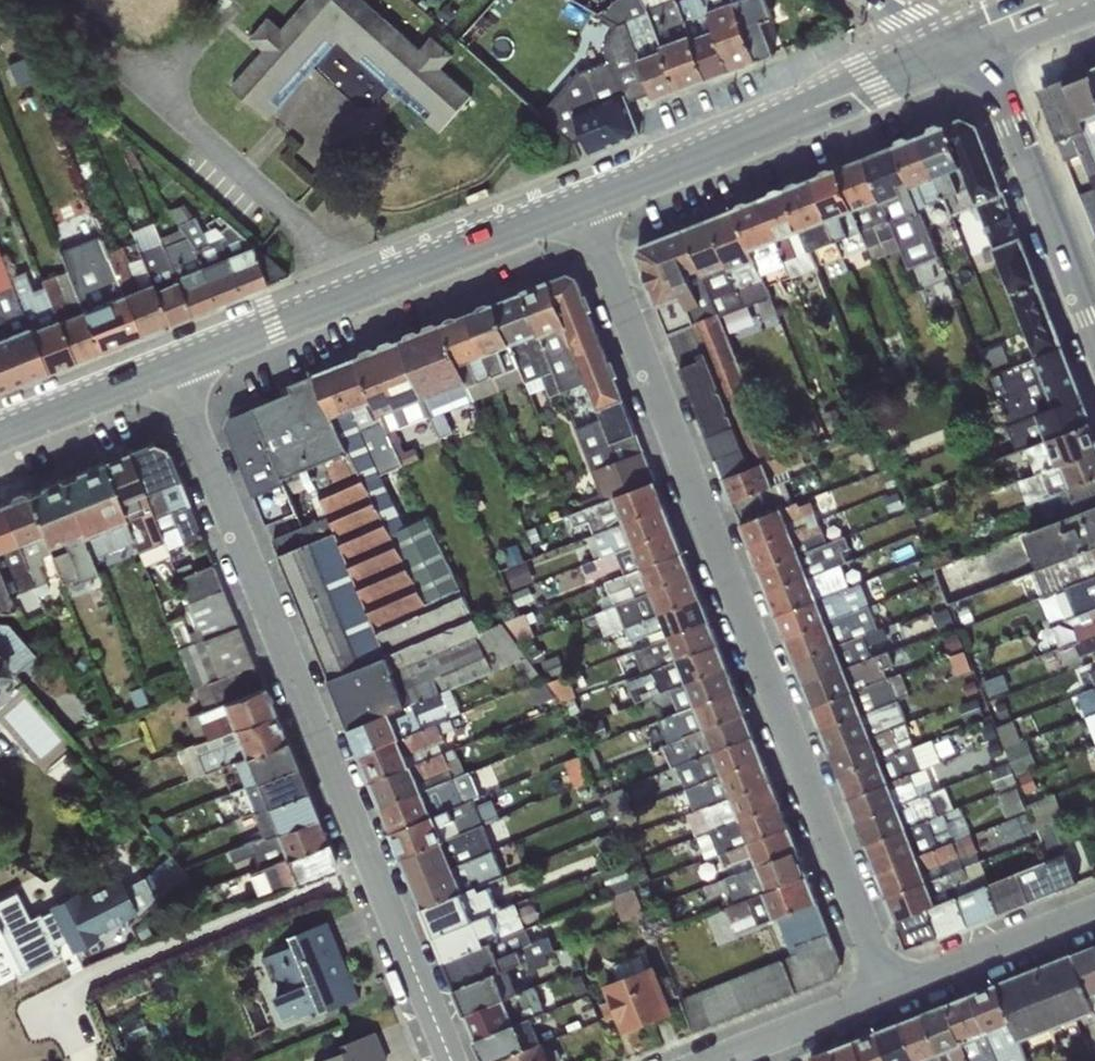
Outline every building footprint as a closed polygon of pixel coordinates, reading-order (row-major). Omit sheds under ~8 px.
[(231,88),(268,122),(337,44),(438,134),(472,96),(442,69),(454,56),(432,36),(420,49),(365,0),(307,0),(281,29),(269,19),(250,41),(263,52),(231,88)] [(640,0),(622,0),(598,14),(617,26),(605,50),(610,56),(628,102),(651,93),(655,100),(678,91),(640,0)] [(676,2),(676,0),(640,0),(678,91),(708,80),(676,2)] [(703,0),(682,0),(676,2),(708,80),(730,71),(703,0)] [(730,71),(758,61),(733,0),(703,0),(730,71)] [(758,61),(775,54),(764,23),(773,19),(766,0),(733,0),(758,61)] [(628,102),(610,56),(581,72),(542,117),(573,143),(583,138),(591,154),(640,134),(628,102)] [(1094,152),(1094,85),(1089,71),(1065,80),(1094,152)] [(1065,80),(1038,90),(1075,183),(1094,175),(1094,152),(1065,80)] [(947,126),(970,188),(1013,296),(1037,285),(975,128),(961,120),(947,126)] [(922,136),(946,198),(970,188),(947,126),(922,136)] [(896,146),(921,207),(946,198),(922,136),(896,146)] [(864,159),(901,250),(907,270),(926,262),(928,271),(945,265),(921,207),(896,146),(864,159)] [(838,170),(869,249),(874,260),(901,250),(864,159),(838,170)] [(813,180),(843,259),(869,249),(838,170),(813,180)] [(787,190),(818,268),(843,259),(813,180),(787,190)] [(1078,196),(1094,239),(1094,188),(1078,196)] [(818,268),(787,190),(761,201),(792,278),(818,268)] [(735,211),(766,287),(792,278),(761,201),(735,211)] [(179,228),(214,302),(240,292),(212,226),(202,230),(195,214),(182,202),(167,210),(179,228)] [(709,221),(746,306),(769,295),(766,287),(735,211),(709,221)] [(81,248),(121,339),(141,331),(107,251),(91,214),(80,218),(90,244),(81,248)] [(212,226),(240,292),(288,273),(226,220),(212,226)] [(683,232),(720,313),(723,322),(737,317),(742,326),(753,321),(746,306),(709,221),(683,232)] [(161,247),(190,312),(214,302),(179,228),(158,236),(161,247)] [(720,313),(683,232),(642,248),(639,254),(667,334),(720,313)] [(167,321),(139,250),(134,241),(107,251),(141,331),(167,321)] [(139,250),(167,321),(190,312),(161,247),(155,249),(152,245),(139,250)] [(65,270),(98,348),(121,339),(81,248),(61,256),(65,270)] [(46,369),(9,276),(0,254),(0,387),(46,369)] [(9,276),(46,369),(71,359),(41,278),(30,283),(24,270),(9,276)] [(41,278),(71,359),(98,348),(65,270),(41,278)] [(986,377),(1000,412),(1075,384),(1037,285),(1013,296),(1035,358),(986,377)] [(667,334),(724,478),(776,457),(723,322),(720,313),(667,334)] [(574,430),(602,501),(654,482),(591,318),(565,329),(601,418),(574,430)] [(1090,423),(1075,384),(1000,412),(1016,451),(1027,447),(1090,423)] [(1090,423),(1027,447),(1034,472),(1094,453),(1094,436),(1090,423)] [(810,443),(776,457),(724,478),(741,523),(768,512),(767,507),(792,495),(786,482),(792,479),(788,470),(807,463),(806,458),(815,455),(810,443)] [(146,444),(129,450),(166,557),(204,542),(164,447),(146,444)] [(143,565),(166,557),(129,450),(102,461),(130,540),(143,565)] [(1034,472),(1024,478),(1032,501),(1068,489),(1094,477),(1094,453),(1034,472)] [(91,558),(130,540),(102,461),(59,479),(91,558)] [(1068,489),(1078,511),(1094,505),(1094,477),(1068,489)] [(100,578),(91,558),(59,479),(26,493),(51,559),(65,592),(100,578)] [(664,507),(654,482),(602,501),(581,509),(592,535),(664,507)] [(51,559),(26,493),(0,503),(0,510),(33,585),(45,581),(40,564),(51,559)] [(799,502),(768,512),(741,523),(751,547),(819,522),(811,502),(800,506),(799,502)] [(1078,511),(1027,533),(1040,569),(1094,548),(1094,505),(1078,511)] [(592,535),(601,558),(673,531),(664,507),(592,535)] [(33,585),(0,510),(0,573),(3,580),(10,576),(18,591),(33,585)] [(280,554),(349,729),(454,688),(513,664),(525,688),(545,680),(503,622),(482,633),(427,518),(280,554)] [(751,547),(759,568),(829,545),(819,522),(751,547)] [(682,553),(673,531),(601,558),(582,565),(589,581),(623,567),(625,573),(682,553)] [(962,594),(1032,570),(1020,536),(939,564),(944,577),(955,573),(962,594)] [(759,568),(768,592),(837,567),(829,545),(759,568)] [(1040,569),(1041,579),(1056,577),(1061,591),(1065,590),(1094,577),(1094,548),(1040,569)] [(691,577),(682,553),(625,573),(603,582),(609,595),(598,600),(603,611),(691,577)] [(198,684),(257,661),(217,559),(181,574),(196,613),(174,621),(198,684)] [(846,588),(837,567),(768,592),(777,614),(846,588)] [(3,580),(0,573),(0,608),(14,609),(3,580)] [(700,600),(691,577),(603,611),(608,625),(629,617),(631,624),(700,600)] [(1065,590),(1075,617),(1080,615),(1094,609),(1094,577),(1065,590)] [(861,580),(846,588),(777,614),(786,636),(871,606),(861,580)] [(709,622),(700,600),(631,624),(625,627),(631,642),(648,635),(651,642),(709,622)] [(877,622),(871,606),(786,636),(795,660),(865,635),(861,628),(877,622)] [(1080,615),(1081,623),(1071,627),(1077,640),(1094,633),(1094,609),(1080,615)] [(717,644),(709,622),(651,642),(654,649),(641,654),(645,663),(658,658),(661,666),(717,644)] [(884,626),(865,635),(795,660),(804,684),(873,655),(869,649),(890,639),(884,626)] [(1077,640),(1082,652),(1094,648),(1094,633),(1077,640)] [(726,668),(717,644),(661,666),(627,680),(637,704),(655,697),(726,668)] [(804,684),(814,708),(891,676),(888,668),(895,665),(888,649),(873,655),(804,684)] [(10,671),(4,655),(0,650),(0,676),(10,671)] [(736,692),(726,668),(655,697),(663,718),(736,692)] [(899,673),(891,676),(814,708),(822,730),(898,699),(908,695),(899,673)] [(261,887),(326,864),(262,683),(198,705),(209,735),(197,739),(207,766),(239,754),(265,829),(284,822),(294,849),(252,864),(261,887)] [(1080,692),(1088,714),(1094,713),(1094,686),(1080,692)] [(352,737),(358,754),(453,719),(462,714),(454,688),(349,729),(352,737)] [(744,713),(736,692),(663,718),(632,731),(637,743),(678,726),(683,739),(744,713)] [(908,721),(898,699),(822,730),(831,752),(904,725),(908,721)] [(753,736),(744,713),(683,739),(671,744),(679,765),(753,736)] [(358,754),(370,782),(412,765),(408,757),(442,744),(446,733),(456,727),(454,721),(453,719),(358,754)] [(914,746),(904,725),(831,752),(840,776),(914,746)] [(762,759),(753,736),(679,765),(675,767),(684,789),(762,759)] [(840,776),(848,797),(926,767),(940,761),(931,739),(914,746),(840,776)] [(370,782),(381,808),(466,773),(454,747),(412,765),(370,782)] [(771,784),(762,759),(684,789),(693,811),(701,808),(771,784)] [(935,789),(926,767),(848,797),(858,821),(935,789)] [(381,808),(391,834),(477,801),(472,787),(466,773),(381,808)] [(780,807),(771,784),(701,808),(711,832),(780,807)] [(945,785),(935,789),(858,821),(867,845),(955,809),(945,785)] [(391,834),(401,859),(477,830),(485,825),(477,801),(391,834)] [(961,806),(955,809),(867,845),(878,872),(972,835),(961,806)] [(711,832),(719,854),(788,828),(780,807),(711,832)] [(797,851),(788,828),(719,854),(729,876),(797,851)] [(401,859),(411,882),(494,851),(488,834),(479,837),(477,830),(401,859)] [(878,872),(887,895),(981,858),(972,835),(878,872)] [(1048,860),(1016,872),(1029,900),(1078,881),(1064,848),(1046,855),(1048,860)] [(411,882),(422,909),(478,889),(505,875),(494,851),(411,882)] [(807,876),(797,851),(729,876),(704,886),(709,899),(729,891),(735,904),(807,876)] [(117,871),(59,897),(80,941),(143,912),(137,900),(189,876),(180,856),(122,882),(117,871)] [(990,882),(981,858),(887,895),(896,919),(927,907),(956,895),(990,882)] [(999,912),(1029,900),(1016,872),(990,882),(999,912)] [(817,903),(807,876),(735,904),(726,908),(736,935),(776,919),(817,903)] [(968,924),(999,912),(990,882),(956,895),(968,924)] [(422,909),(434,938),(500,908),(491,886),(479,890),(478,889),(422,909)] [(938,936),(968,924),(956,895),(927,907),(938,936)] [(434,938),(444,963),(526,927),(516,902),(500,908),(434,938)] [(841,964),(817,903),(776,919),(790,956),(681,1000),(694,1034),(835,977),(841,964)] [(909,948),(938,936),(927,907),(896,919),(909,948)] [(281,1020),(361,998),(339,917),(289,931),(303,982),(273,990),(281,1020)] [(543,922),(526,927),(444,963),(455,990),(507,970),(528,962),(531,970),(549,964),(544,955),(553,949),(543,922)] [(289,983),(302,979),(290,945),(277,950),(289,983)] [(1074,954),(1094,1015),(1094,946),(1074,954)] [(1018,1042),(1094,1015),(1074,954),(999,985),(1018,1042)] [(655,960),(602,979),(621,1030),(673,1011),(655,960)] [(518,994),(507,970),(455,990),(467,1015),(518,994)] [(974,995),(999,1060),(1026,1060),(1018,1042),(999,985),(974,995)] [(534,988),(518,994),(467,1015),(478,1038),(532,1018),(545,1011),(534,988)] [(947,1006),(967,1060),(999,1060),(974,995),(947,1006)] [(923,1015),(941,1060),(967,1060),(947,1006),(923,1015)] [(901,1024),(914,1060),(941,1060),(923,1015),(901,1024)] [(542,1042),(532,1018),(478,1038),(486,1060),(497,1060),(542,1042)] [(878,1034),(889,1060),(914,1060),(901,1024),(878,1034)] [(394,1060),(382,1029),(316,1053),(319,1060),(391,1060),(394,1060)] [(855,1042),(863,1060),(889,1060),(878,1034),(855,1042)] [(542,1042),(497,1060),(550,1060),(542,1042)] [(832,1051),(836,1060),(863,1060),(855,1042),(832,1051)] [(832,1051),(811,1059),(812,1060),(836,1060),(832,1051)]
